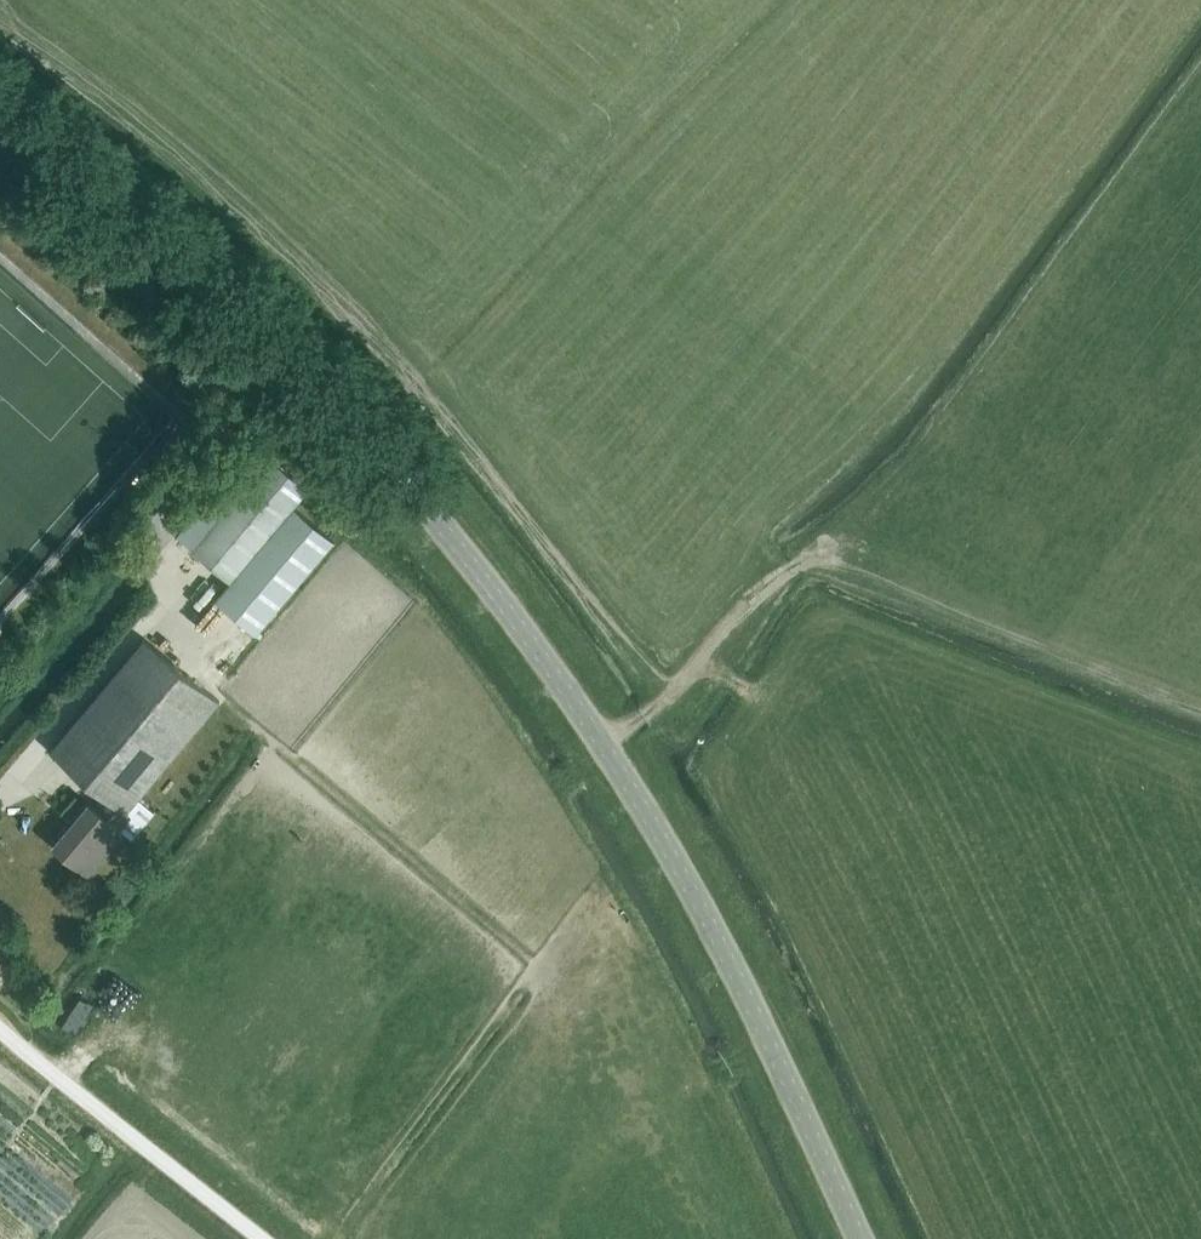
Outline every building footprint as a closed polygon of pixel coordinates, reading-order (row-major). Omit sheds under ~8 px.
[(254,476),(193,548),(229,578),(290,506),(254,476)] [(53,750),(72,767),(70,768),(105,797),(95,809),(89,804),(54,846),(88,874),(123,831),(119,828),(129,816),(122,810),(152,775),(153,776),(218,699),(145,640),(53,750)]
